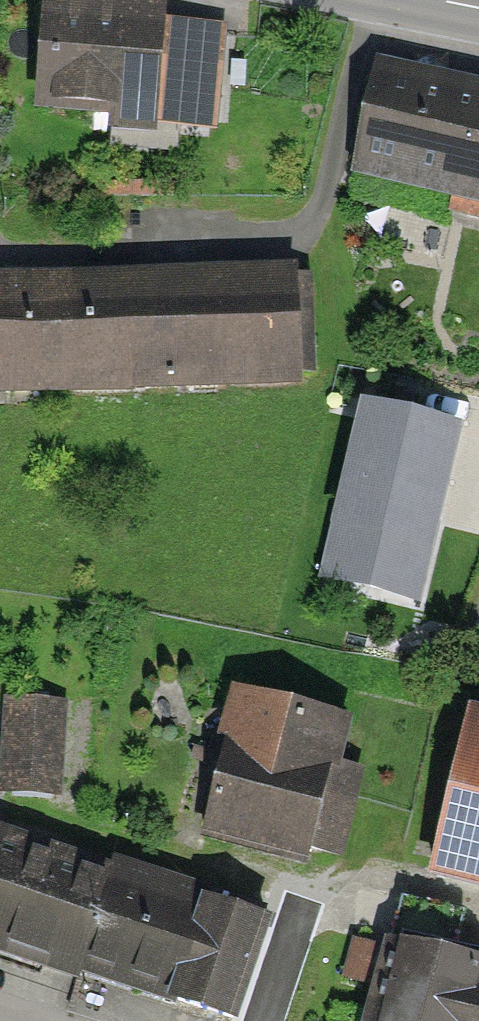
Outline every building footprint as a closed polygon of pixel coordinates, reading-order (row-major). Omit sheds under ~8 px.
[(158,18),(42,8),(32,119),(148,130),(158,18)] [(377,61),(349,180),(478,210),(478,85),(377,61)] [(0,280),(0,369),(1,382),(294,370),(290,268),(0,280)] [(458,417),(368,396),(327,571),(417,592),(458,417)] [(348,719),(224,689),(189,840),(333,874),(357,774),(336,769),(348,719)] [(72,694),(72,784),(89,783),(89,694),(72,694)] [(67,700),(4,699),(2,791),(65,793),(67,700)] [(467,710),(426,881),(478,894),(478,712),(467,710)] [(32,840),(0,830),(0,943),(32,840)] [(115,987),(149,875),(32,840),(0,943),(0,952),(115,987)] [(227,1020),(232,1020),(265,911),(149,875),(115,987),(227,1020)] [(386,939),(369,1020),(478,1020),(478,958),(386,939)]
